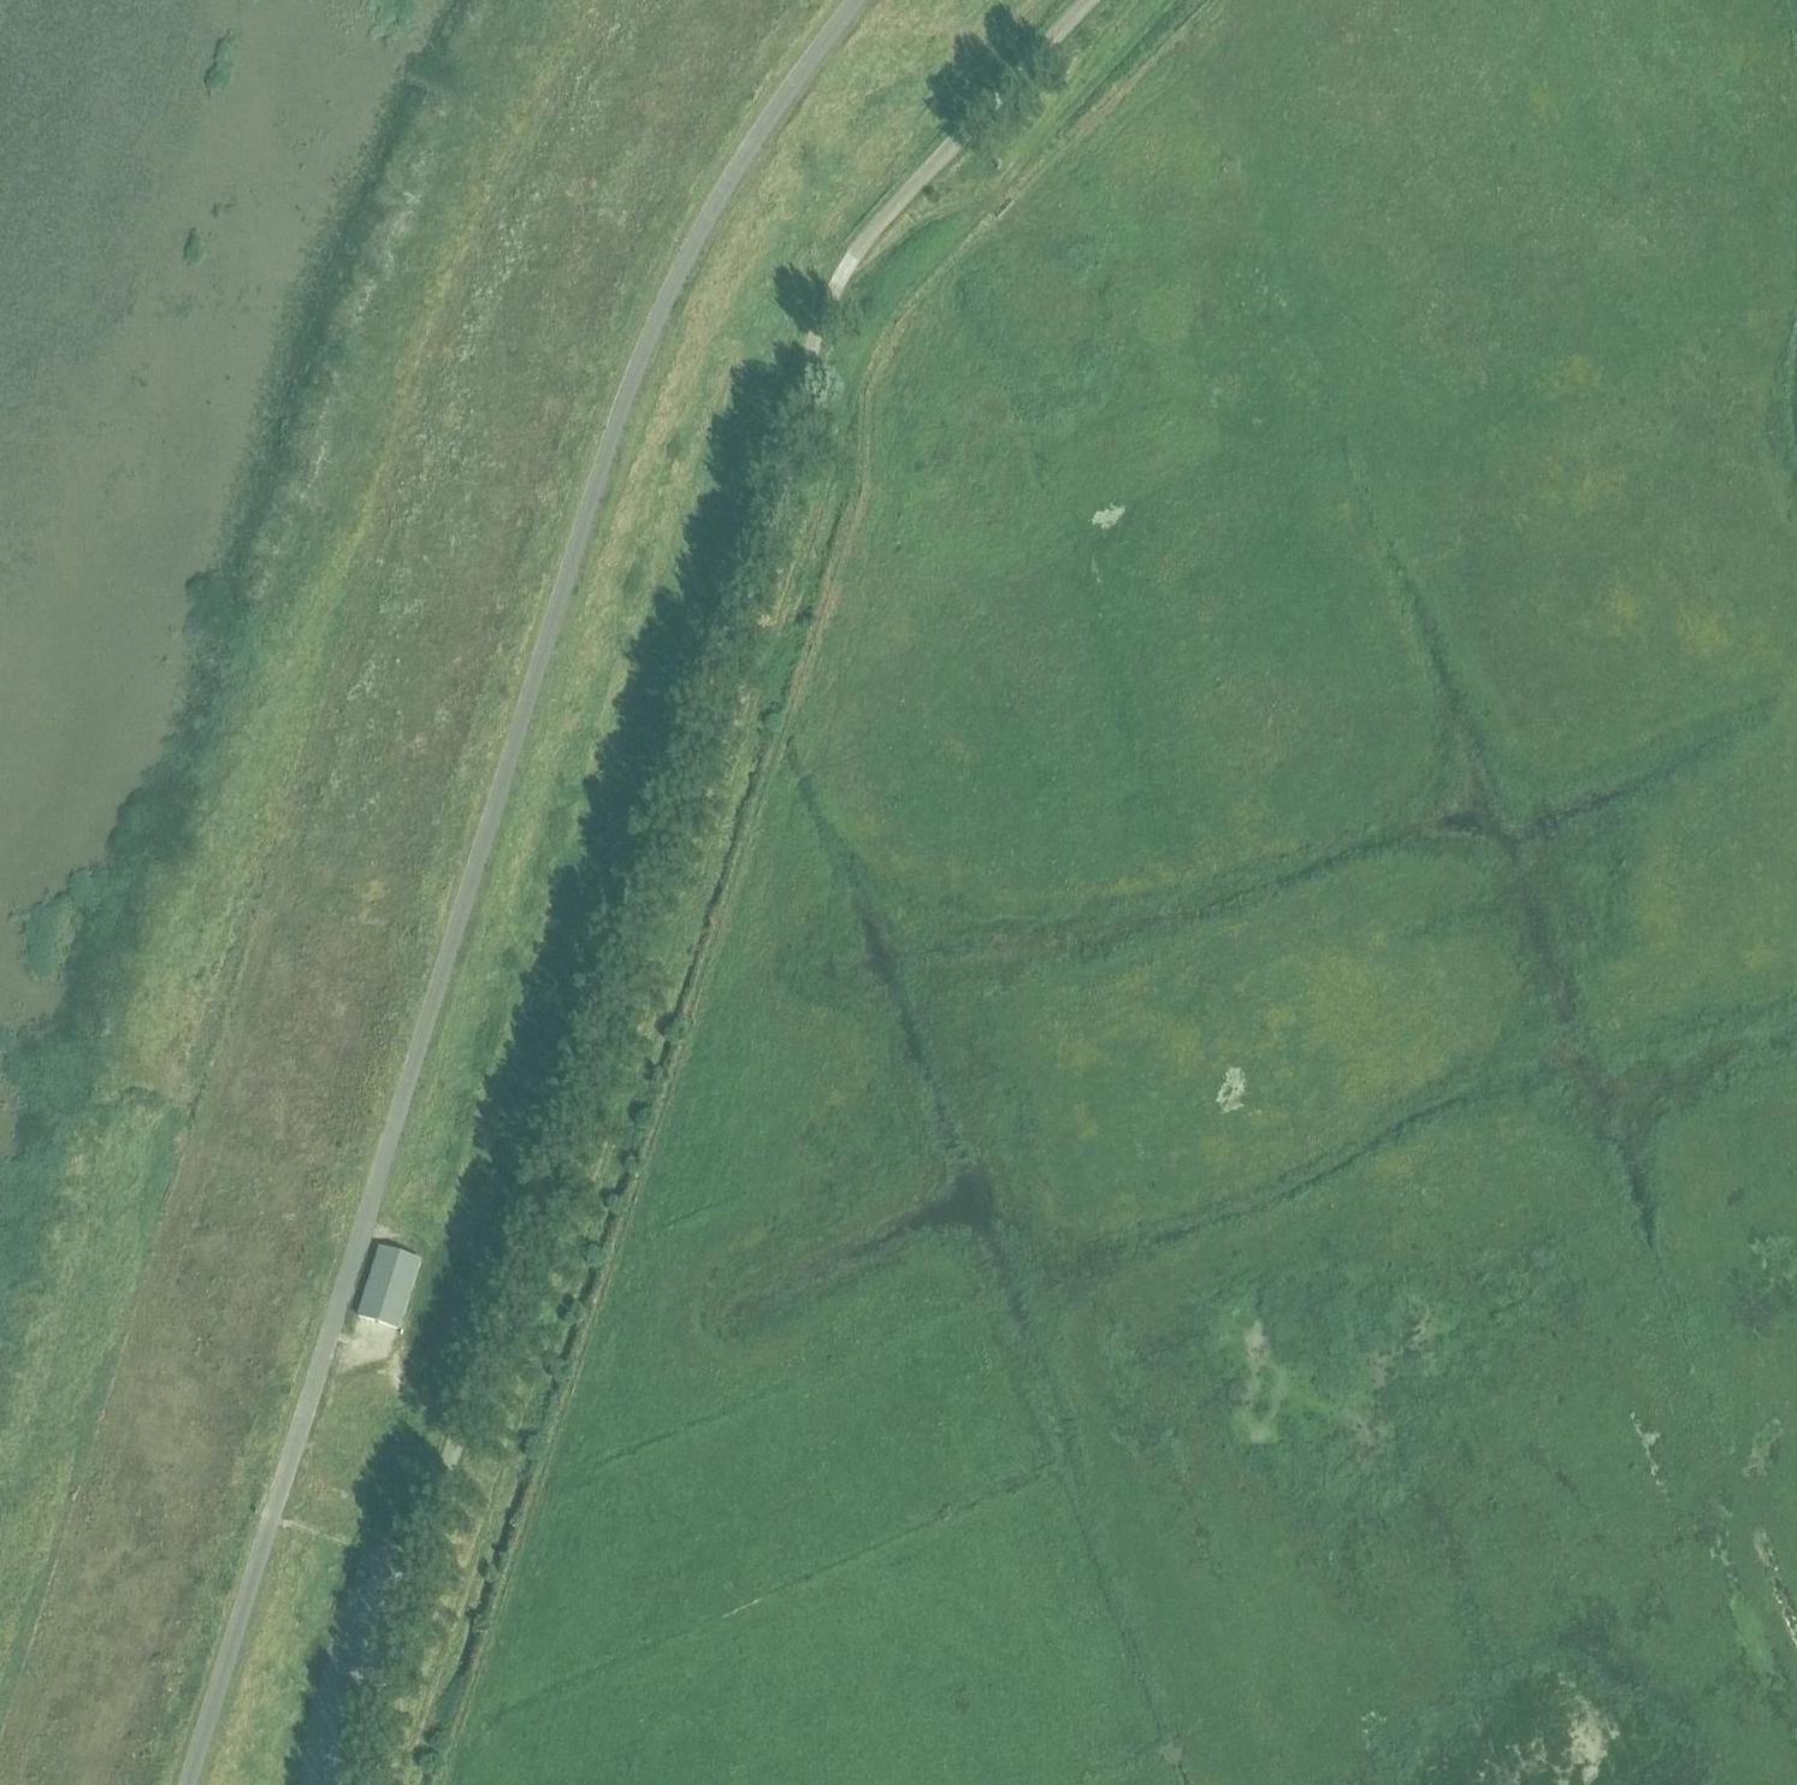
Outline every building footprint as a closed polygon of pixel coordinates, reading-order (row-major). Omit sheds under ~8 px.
[(382,1258),(326,1433),(334,1436),(368,1446),(423,1271),(391,1261),(382,1258)]
